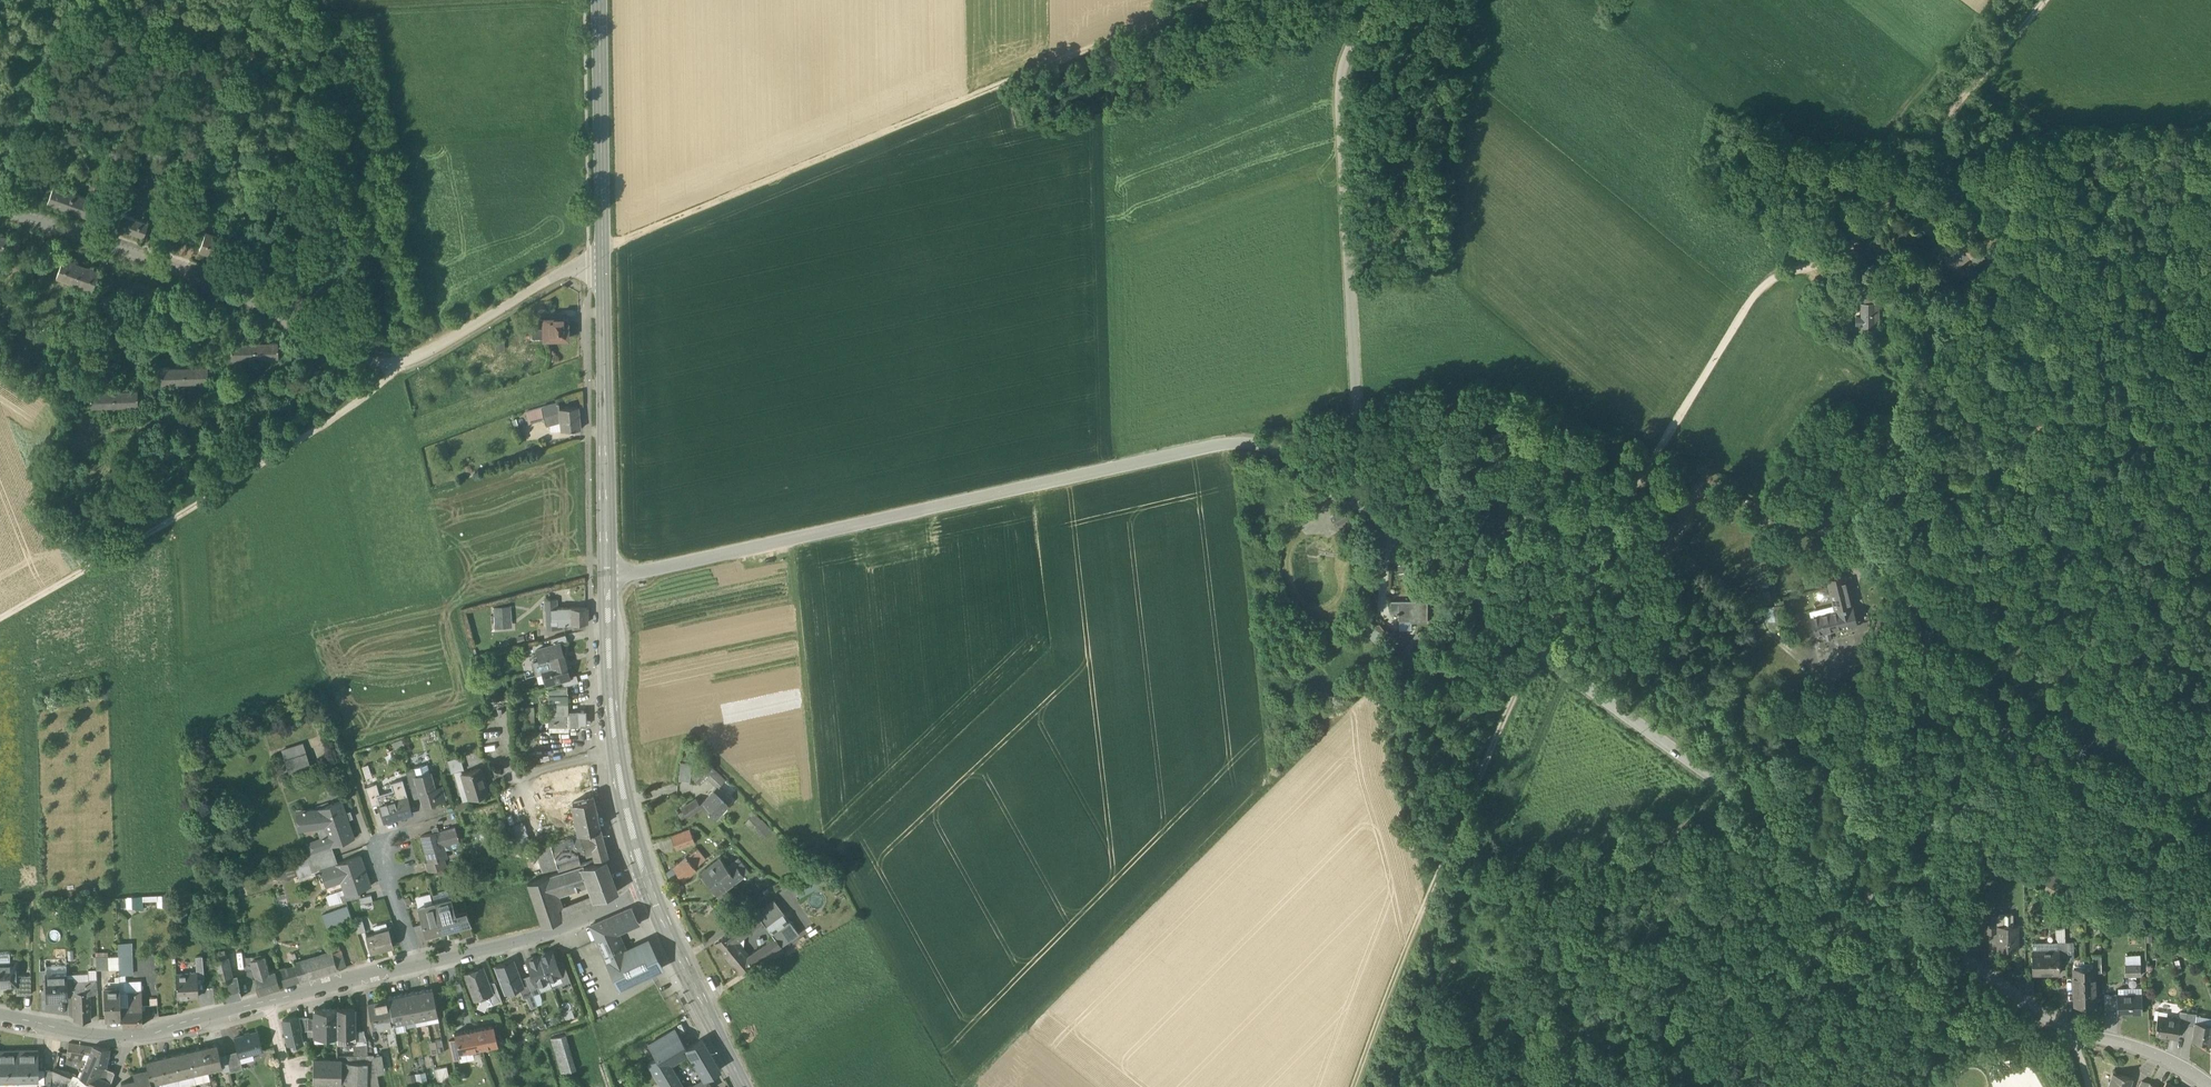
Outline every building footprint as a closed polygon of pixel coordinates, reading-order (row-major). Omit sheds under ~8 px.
[(0,8),(0,17),(5,19),(8,13),(0,8)] [(0,22),(0,54),(14,29),(0,22)] [(38,183),(32,181),(28,192),(34,194),(38,183)] [(73,193),(53,185),(47,201),(68,209),(73,193)] [(94,200),(73,193),(68,209),(88,216),(94,200)] [(103,206),(97,204),(93,215),(99,218),(103,206)] [(1944,211),(1931,222),(1935,228),(1949,217),(1944,211)] [(148,223),(122,214),(117,227),(143,236),(148,223)] [(155,223),(150,238),(156,240),(161,225),(155,223)] [(1892,228),(1903,243),(1910,238),(1899,223),(1892,228)] [(200,233),(194,231),(189,245),(195,247),(200,233)] [(223,238),(205,231),(199,249),(217,256),(223,238)] [(21,240),(9,238),(7,252),(18,254),(21,240)] [(1984,258),(1970,240),(1950,256),(1955,261),(1949,265),(1956,274),(1963,270),(1960,267),(1972,258),(1977,264),(1984,258)] [(45,254),(41,265),(47,268),(52,256),(45,254)] [(73,262),(62,258),(56,276),(74,282),(79,267),(72,264),(73,262)] [(1867,272),(1867,265),(1852,266),(1853,273),(1867,272)] [(98,271),(87,267),(86,269),(79,267),(74,282),(92,289),(98,271)] [(110,276),(104,274),(99,289),(105,291),(110,276)] [(162,291),(135,281),(130,295),(157,304),(162,291)] [(1864,302),(1861,302),(1862,319),(1859,319),(1860,325),(1862,325),(1862,333),(1875,333),(1874,302),(1864,302)] [(562,318),(545,318),(545,328),(550,329),(549,339),(567,339),(567,322),(562,322),(562,318)] [(545,328),(531,328),(531,340),(549,339),(550,329),(545,328)] [(269,343),(254,344),(255,355),(269,355),(269,357),(278,356),(278,342),(269,342),(269,343)] [(254,344),(240,344),(240,343),(230,343),(231,358),(240,357),(240,356),(255,355),(254,344)] [(199,368),(184,368),(184,380),(199,379),(199,381),(208,381),(208,366),(199,366),(199,368)] [(184,368),(169,369),(169,367),(161,367),(161,382),(170,382),(170,380),(184,380),(184,368)] [(128,392),(113,392),(114,404),(128,403),(129,405),(138,404),(137,390),(128,390),(128,392)] [(113,392),(99,393),(99,391),(90,391),(91,406),(99,405),(99,404),(114,404),(113,392)] [(559,402),(542,407),(545,419),(546,425),(553,423),(561,421),(559,408),(560,408),(559,402)] [(560,408),(559,408),(561,421),(562,430),(580,428),(578,406),(560,408)] [(542,407),(525,411),(528,424),(545,419),(542,407)] [(561,421),(553,423),(554,431),(562,430),(561,421)] [(1336,526),(1347,519),(1343,512),(1332,519),(1336,526)] [(1845,577),(1828,582),(1836,612),(1812,618),(1817,634),(1857,625),(1845,577)] [(557,600),(545,600),(546,609),(546,610),(557,609),(558,609),(558,608),(557,600)] [(1427,601),(1391,601),(1391,613),(1400,613),(1400,622),(1402,623),(1402,628),(1412,628),(1412,622),(1428,622),(1427,601)] [(1774,605),(1766,606),(1767,621),(1775,620),(1774,605)] [(571,616),(571,607),(558,608),(558,609),(557,609),(558,616),(562,616),(571,616)] [(587,607),(571,607),(571,616),(571,623),(587,622),(587,607)] [(508,609),(496,610),(497,623),(510,622),(508,609)] [(557,609),(546,610),(547,628),(562,627),(562,623),(562,616),(558,616),(557,609)] [(510,622),(497,623),(496,610),(494,610),(495,626),(510,625),(510,622)] [(1412,663),(1428,641),(1418,633),(1401,655),(1412,663)] [(565,634),(550,638),(552,645),(561,643),(561,644),(568,642),(565,634)] [(552,645),(536,649),(539,661),(548,659),(551,660),(552,664),(565,660),(561,644),(561,643),(552,645)] [(565,660),(552,664),(552,668),(551,670),(542,672),(545,683),(561,679),(569,677),(569,676),(565,660)] [(569,677),(561,679),(563,686),(567,685),(578,682),(576,674),(569,676),(569,677)] [(563,686),(548,687),(549,704),(568,703),(567,685),(563,686)] [(568,703),(549,704),(549,714),(554,714),(567,714),(568,714),(568,703)] [(586,725),(586,710),(569,710),(570,726),(586,725)] [(534,713),(523,714),(523,725),(535,725),(534,713)] [(567,725),(567,714),(554,714),(554,725),(567,725)] [(311,768),(303,744),(282,751),(290,774),(311,768)] [(461,756),(447,760),(451,773),(465,769),(461,756)] [(705,759),(690,774),(699,783),(707,775),(713,769),(714,768),(705,759)] [(427,763),(414,767),(414,768),(415,768),(417,776),(416,776),(418,786),(423,804),(444,798),(441,787),(434,789),(427,763)] [(480,767),(462,773),(469,799),(488,792),(480,767)] [(414,768),(406,771),(411,788),(418,786),(416,776),(417,776),(415,768),(414,768)] [(724,780),(713,769),(707,775),(718,785),(718,786),(724,780)] [(376,795),(379,804),(407,796),(402,780),(390,783),(392,790),(380,794),(376,795)] [(380,794),(377,784),(365,787),(371,806),(379,804),(376,795),(380,794)] [(718,786),(718,785),(713,790),(715,792),(727,804),(732,799),(718,786)] [(713,790),(701,803),(703,805),(715,792),(713,790)] [(715,792),(703,805),(715,817),(727,804),(715,792)] [(407,796),(379,804),(384,822),(413,814),(410,804),(408,795),(407,796)] [(594,796),(571,802),(574,815),(578,828),(579,832),(600,827),(594,796)] [(694,799),(682,808),(687,815),(699,806),(694,799)] [(341,801),(319,808),(319,809),(304,811),(304,809),(297,810),(299,829),(319,827),(322,837),(319,838),(322,847),(329,844),(329,846),(354,837),(341,801)] [(754,812),(747,819),(766,834),(772,827),(754,812)] [(458,837),(455,827),(439,831),(439,830),(421,835),(428,862),(429,862),(443,858),(447,857),(443,841),(458,837)] [(690,828),(671,835),(674,845),(687,840),(688,844),(695,841),(690,828)] [(601,831),(573,838),(577,855),(593,850),(595,860),(607,856),(606,847),(601,831)] [(565,838),(534,849),(542,872),(556,867),(558,871),(580,865),(577,855),(573,838),(565,840),(565,838)] [(322,847),(305,853),(306,853),(309,863),(333,857),(329,846),(329,844),(322,847)] [(696,848),(673,866),(681,877),(701,862),(696,855),(699,852),(696,848)] [(306,853),(295,857),(298,866),(309,863),(306,853)] [(360,856),(336,864),(336,865),(320,871),(321,871),(324,882),(341,876),(347,892),(358,888),(358,890),(358,889),(370,885),(360,856)] [(333,857),(309,863),(312,873),(313,874),(321,871),(320,871),(336,865),(336,864),(333,857)] [(446,866),(443,858),(429,862),(428,862),(425,862),(426,863),(429,871),(428,871),(428,872),(446,866)] [(719,858),(700,874),(717,895),(726,888),(743,875),(735,865),(729,870),(719,858)] [(604,859),(583,866),(595,896),(596,899),(617,891),(604,859)] [(748,871),(740,861),(735,865),(743,875),(748,871)] [(309,863),(298,866),(277,871),(281,880),(298,874),(299,877),(312,873),(309,863)] [(580,867),(560,873),(567,890),(586,883),(580,867)] [(811,871),(790,881),(797,894),(818,884),(811,871)] [(560,873),(547,877),(553,894),(567,890),(560,873)] [(547,877),(527,883),(542,927),(562,919),(559,910),(553,894),(547,877)] [(347,892),(340,895),(342,901),(360,896),(358,889),(358,890),(358,888),(347,892)] [(734,899),(726,888),(717,895),(721,900),(724,898),(729,904),(734,899)] [(371,894),(358,897),(360,903),(373,900),(371,894)] [(143,906),(143,895),(125,896),(126,907),(143,906)] [(595,896),(559,910),(562,919),(599,905),(596,899),(595,896)] [(451,898),(434,902),(437,911),(442,932),(459,927),(455,913),(451,898)] [(792,925),(774,899),(756,913),(773,937),(792,925)] [(434,902),(418,907),(420,915),(421,915),(437,911),(434,902)] [(347,905),(322,914),(327,926),(352,918),(347,905)] [(631,907),(606,918),(613,933),(615,932),(639,922),(631,907)] [(466,910),(455,913),(459,927),(471,924),(466,910)] [(437,911),(421,915),(420,915),(422,923),(426,936),(442,932),(437,911)] [(1998,913),(1985,914),(1985,933),(1998,933),(1998,925),(1999,925),(1998,914),(1998,913)] [(2011,913),(2005,914),(1998,914),(1999,925),(1998,925),(1998,933),(1998,950),(2018,950),(2018,925),(2013,925),(2013,914),(2011,914),(2011,913)] [(362,917),(352,920),(357,932),(366,930),(362,917)] [(613,933),(606,918),(591,925),(608,963),(628,953),(625,948),(623,949),(615,932),(613,933)] [(422,923),(413,926),(417,938),(426,936),(422,923)] [(742,923),(715,943),(725,955),(738,945),(735,942),(748,931),(742,923)] [(386,924),(374,927),(375,932),(382,930),(383,931),(388,930),(386,924)] [(792,925),(773,937),(774,938),(780,945),(798,933),(792,925)] [(388,930),(383,931),(382,930),(375,932),(366,935),(371,951),(394,945),(390,929),(388,930)] [(774,938),(747,956),(752,963),(780,945),(774,938)] [(2074,941),(2066,942),(2066,957),(2066,960),(2074,960),(2074,941)] [(628,953),(608,963),(619,988),(662,967),(649,942),(628,953)] [(2059,943),(2033,943),(2033,951),(2032,951),(2032,974),(2060,973),(2060,957),(2060,951),(2059,951),(2059,943)] [(747,956),(738,945),(725,955),(739,972),(752,963),(747,956)] [(332,950),(294,962),(295,964),(299,980),(337,969),(334,959),(332,950)] [(552,950),(539,955),(549,980),(560,975),(561,975),(557,965),(552,950)] [(223,951),(213,953),(215,960),(225,957),(223,951)] [(130,952),(118,952),(118,956),(118,962),(130,962),(130,952)] [(2101,954),(2093,954),(2093,968),(2095,968),(2095,972),(2102,972),(2101,954)] [(2126,962),(2141,962),(2141,954),(2125,955),(2126,962)] [(539,955),(526,959),(532,974),(536,985),(537,985),(549,980),(539,955)] [(109,956),(96,956),(96,970),(110,969),(109,956)] [(118,956),(109,956),(110,969),(110,970),(119,969),(118,962),(118,956)] [(251,956),(245,957),(246,970),(254,969),(251,960),(251,959),(251,956)] [(269,972),(264,956),(251,959),(251,960),(254,969),(256,976),(254,977),(259,993),(280,987),(279,986),(275,970),(269,972)] [(342,956),(334,959),(337,969),(346,966),(342,956)] [(225,957),(215,960),(220,982),(230,979),(225,957)] [(0,963),(0,987),(17,986),(18,986),(17,977),(17,962),(0,963)] [(130,962),(118,962),(119,969),(119,974),(131,973),(130,962)] [(513,962),(505,965),(505,963),(496,966),(505,990),(513,987),(513,989),(519,987),(522,986),(520,979),(513,962)] [(571,981),(563,962),(557,965),(561,975),(560,975),(563,984),(571,981)] [(295,964),(275,970),(279,986),(299,980),(295,964)] [(2140,966),(2125,967),(2125,977),(2139,977),(2140,977),(2140,966)] [(2093,968),(2073,969),(2074,1003),(2079,1003),(2079,1005),(2092,1004),(2092,1002),(2096,1002),(2095,972),(2095,968),(2093,968)] [(483,969),(475,972),(474,970),(465,974),(475,998),(478,997),(479,1002),(487,1006),(492,1004),(488,993),(491,992),(488,984),(483,969)] [(96,970),(88,970),(89,979),(97,979),(96,970)] [(197,973),(176,974),(177,997),(199,996),(198,978),(198,973),(197,973)] [(536,985),(532,974),(526,976),(533,995),(540,992),(537,985),(536,985)] [(47,976),(46,976),(46,984),(47,1002),(57,1002),(57,1000),(68,999),(68,997),(67,978),(67,975),(47,976)] [(31,976),(17,977),(18,986),(17,986),(17,994),(31,994),(31,976)] [(119,976),(115,976),(115,981),(108,981),(109,988),(119,987),(119,982),(119,976)] [(526,976),(520,979),(522,986),(519,987),(523,999),(527,997),(529,1002),(535,1000),(533,995),(526,976)] [(230,979),(220,982),(226,1001),(242,997),(237,978),(230,979)] [(89,979),(85,980),(85,991),(89,991),(89,994),(97,993),(97,979),(89,979)] [(74,981),(73,981),(74,992),(85,991),(85,980),(74,981)] [(502,1000),(494,981),(488,984),(491,992),(488,993),(492,1004),(502,1000)] [(141,986),(128,987),(127,982),(119,982),(119,987),(120,993),(127,992),(141,992),(141,986)] [(109,988),(104,988),(105,1018),(121,1018),(120,1006),(120,993),(119,987),(109,988)] [(432,989),(421,991),(426,1017),(438,1015),(432,989)] [(2141,989),(2124,990),(2124,995),(2117,996),(2118,1013),(2132,1013),(2132,1014),(2142,1014),(2141,995),(2141,989)] [(85,991),(74,992),(74,996),(76,1020),(77,1020),(90,1020),(89,994),(89,991),(85,991)] [(421,991),(410,993),(415,1019),(426,1017),(421,991)] [(127,992),(120,993),(120,1006),(128,1005),(127,992)] [(141,992),(127,992),(128,1005),(128,1010),(142,1009),(141,992)] [(410,993),(399,995),(404,1021),(415,1019),(410,993)] [(399,995),(388,997),(393,1020),(393,1023),(404,1021),(399,995)] [(388,998),(368,1002),(372,1024),(393,1020),(388,998)] [(487,1006),(479,1002),(477,1008),(484,1011),(487,1006)] [(142,1009),(128,1010),(128,1005),(120,1006),(121,1018),(123,1018),(123,1026),(142,1025),(142,1009)] [(352,1008),(341,1009),(337,1009),(337,1036),(338,1043),(354,1043),(356,1040),(356,1031),(354,1029),(354,1007),(352,1008)] [(326,1009),(315,1009),(315,1016),(315,1030),(315,1036),(326,1036),(326,1009)] [(337,1009),(326,1009),(326,1036),(337,1036),(337,1009)] [(2198,1014),(2187,1012),(2186,1024),(2196,1025),(2196,1022),(2198,1014)] [(315,1030),(315,1016),(306,1017),(305,1017),(307,1030),(315,1030)] [(2180,1019),(2159,1016),(2157,1027),(2158,1027),(2157,1035),(2178,1037),(2180,1023),(2180,1019)] [(305,1017),(298,1018),(301,1029),(299,1030),(300,1032),(307,1030),(305,1017)] [(298,1018),(291,1020),(291,1018),(282,1020),(288,1043),(294,1042),(294,1044),(302,1042),(300,1032),(299,1030),(301,1029),(298,1018)] [(2201,1019),(2201,1023),(2196,1022),(2196,1025),(2193,1041),(2210,1044),(2210,1025),(2208,1024),(2208,1021),(2201,1019)] [(493,1025),(476,1028),(480,1047),(497,1044),(493,1025)] [(476,1028),(454,1033),(458,1052),(480,1047),(476,1028)] [(675,1028),(648,1044),(657,1058),(661,1055),(683,1042),(675,1028)] [(258,1032),(234,1038),(239,1056),(263,1049),(258,1032)] [(564,1034),(551,1038),(562,1073),(575,1069),(564,1034)] [(442,1039),(435,1040),(438,1053),(444,1052),(442,1039)] [(710,1053),(702,1039),(687,1048),(689,1051),(695,1062),(710,1053)] [(84,1045),(69,1042),(67,1056),(82,1059),(83,1053),(84,1045)] [(683,1042),(661,1055),(667,1064),(689,1051),(687,1048),(683,1042)] [(93,1046),(84,1045),(83,1053),(90,1053),(93,1046)] [(109,1049),(93,1046),(90,1053),(87,1059),(102,1067),(103,1066),(106,1067),(106,1066),(109,1049)] [(217,1046),(203,1049),(208,1070),(222,1067),(220,1056),(217,1046)] [(203,1049),(189,1052),(194,1073),(208,1070),(203,1049)] [(17,1050),(0,1051),(0,1077),(18,1077),(17,1050)] [(37,1050),(17,1050),(18,1077),(37,1076),(38,1076),(38,1070),(37,1050)] [(189,1052),(175,1056),(180,1077),(194,1073),(189,1052)] [(388,1052),(374,1055),(378,1076),(385,1073),(385,1069),(391,1068),(388,1052)] [(233,1053),(226,1055),(230,1070),(230,1072),(237,1070),(233,1053)] [(710,1053),(695,1062),(705,1079),(706,1078),(720,1069),(710,1053)] [(349,1055),(349,1061),(367,1062),(367,1086),(380,1086),(378,1076),(374,1055),(374,1054),(349,1055)] [(226,1055),(220,1056),(222,1067),(223,1072),(230,1070),(226,1055)] [(661,1055),(657,1058),(647,1064),(662,1086),(680,1086),(667,1064),(661,1055)] [(175,1056),(161,1059),(165,1080),(180,1077),(175,1056)] [(102,1067),(87,1059),(83,1071),(99,1076),(102,1067)] [(161,1059),(147,1062),(148,1068),(151,1083),(165,1080),(161,1059)] [(337,1061),(313,1060),(313,1081),(341,1082),(341,1081),(341,1061),(337,1061)] [(348,1061),(347,1081),(347,1086),(367,1086),(367,1062),(349,1061),(348,1061)] [(99,1076),(99,1077),(106,1079),(109,1069),(106,1066),(106,1067),(103,1066),(102,1067),(99,1076)] [(447,1066),(441,1067),(443,1080),(450,1079),(447,1066)] [(55,1067),(53,1070),(51,1078),(50,1085),(54,1086),(57,1086),(58,1083),(66,1086),(70,1076),(71,1074),(55,1067)] [(441,1067),(434,1069),(437,1082),(443,1080),(441,1067)] [(134,1072),(136,1080),(137,1086),(152,1086),(151,1083),(148,1068),(134,1072)] [(109,1069),(106,1079),(111,1081),(114,1071),(109,1069)] [(53,1070),(44,1070),(45,1083),(50,1085),(51,1078),(53,1070)] [(208,1070),(194,1073),(196,1084),(210,1080),(208,1070)] [(99,1076),(83,1071),(80,1078),(94,1084),(96,1084),(99,1077),(99,1076)] [(415,1071),(415,1083),(425,1083),(425,1071),(415,1071)] [(2114,1074),(2110,1086),(2130,1086),(2132,1079),(2114,1074)] [(37,1076),(18,1077),(18,1085),(38,1084),(37,1083),(37,1076)] [(70,1076),(66,1086),(68,1086),(76,1086),(79,1080),(70,1076)] [(99,1077),(96,1084),(94,1084),(93,1086),(109,1086),(111,1081),(106,1079),(99,1077)] [(706,1078),(705,1079),(698,1084),(693,1086),(711,1086),(706,1078)]
